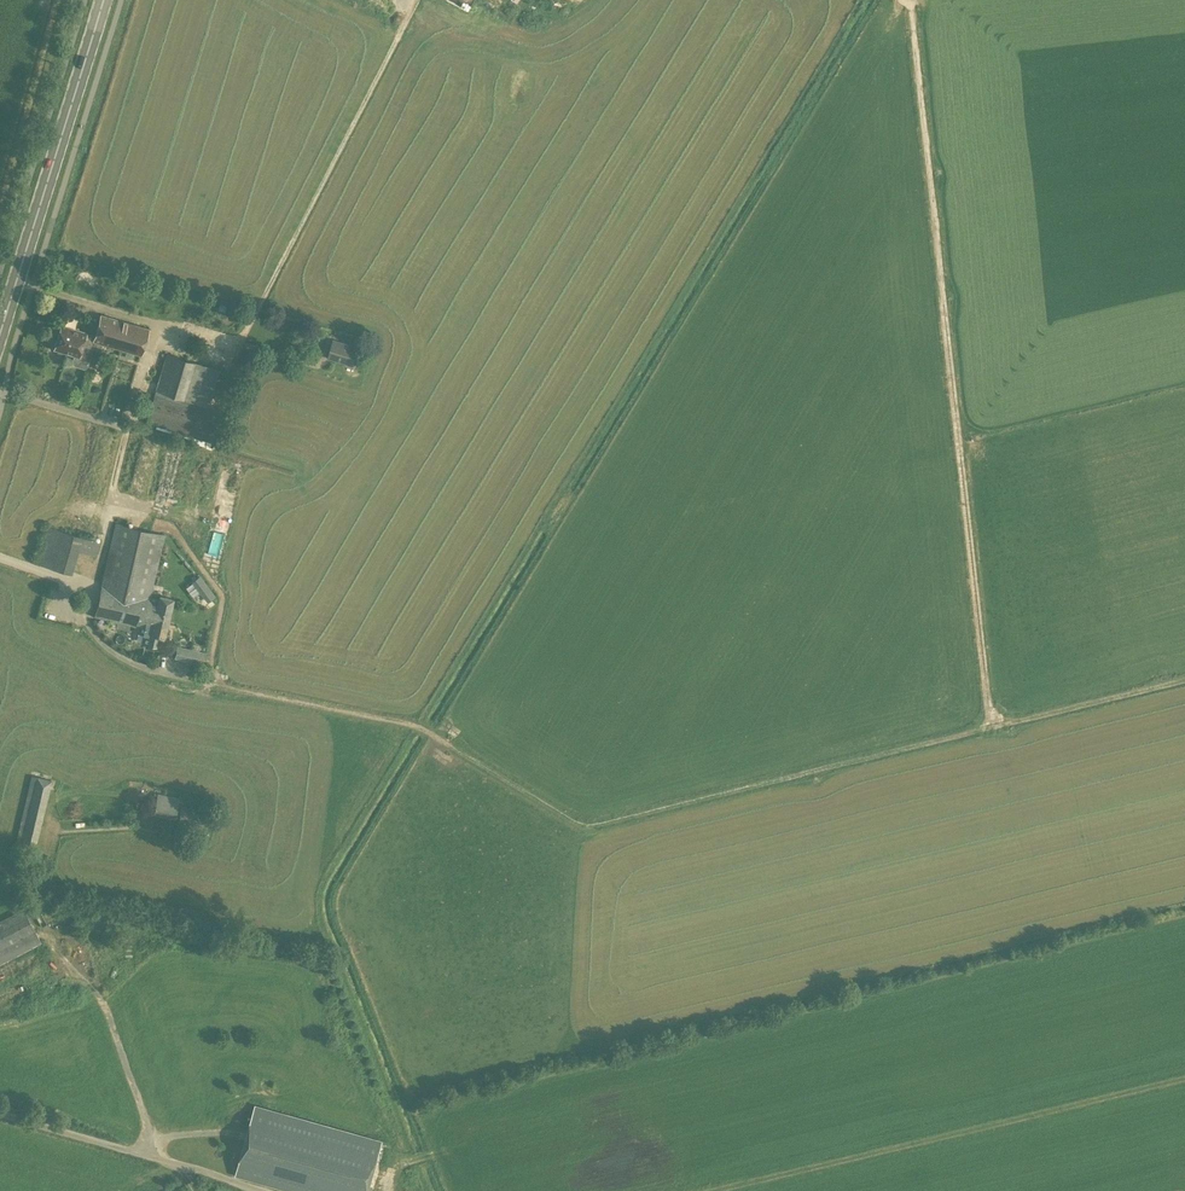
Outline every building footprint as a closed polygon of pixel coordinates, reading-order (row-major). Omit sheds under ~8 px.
[(526,1),(524,0),(477,0),(518,18),(526,1)] [(102,343),(118,348),(116,354),(124,356),(125,350),(141,355),(149,328),(100,313),(93,336),(85,334),(86,331),(61,324),(54,349),(79,356),(78,358),(79,359),(88,362),(92,348),(100,350),(102,343)] [(328,358),(352,365),(357,346),(333,339),(328,358)] [(166,353),(154,394),(145,423),(206,440),(215,412),(207,409),(219,369),(166,353)] [(150,596),(164,534),(116,523),(94,615),(145,627),(141,641),(161,646),(163,637),(163,638),(172,598),(159,595),(158,598),(150,596)] [(95,555),(99,541),(46,527),(36,565),(70,574),(77,550),(95,555)] [(198,575),(191,581),(207,601),(215,595),(198,575)] [(207,652),(178,646),(175,657),(204,664),(207,652)] [(52,779),(31,775),(15,844),(35,849),(52,779)] [(179,798),(158,794),(154,813),(203,824),(206,810),(178,804),(179,798)] [(23,908),(0,921),(0,963),(7,959),(40,942),(23,908)] [(298,1190),(367,1190),(381,1141),(255,1106),(246,1136),(236,1174),(298,1190)]
